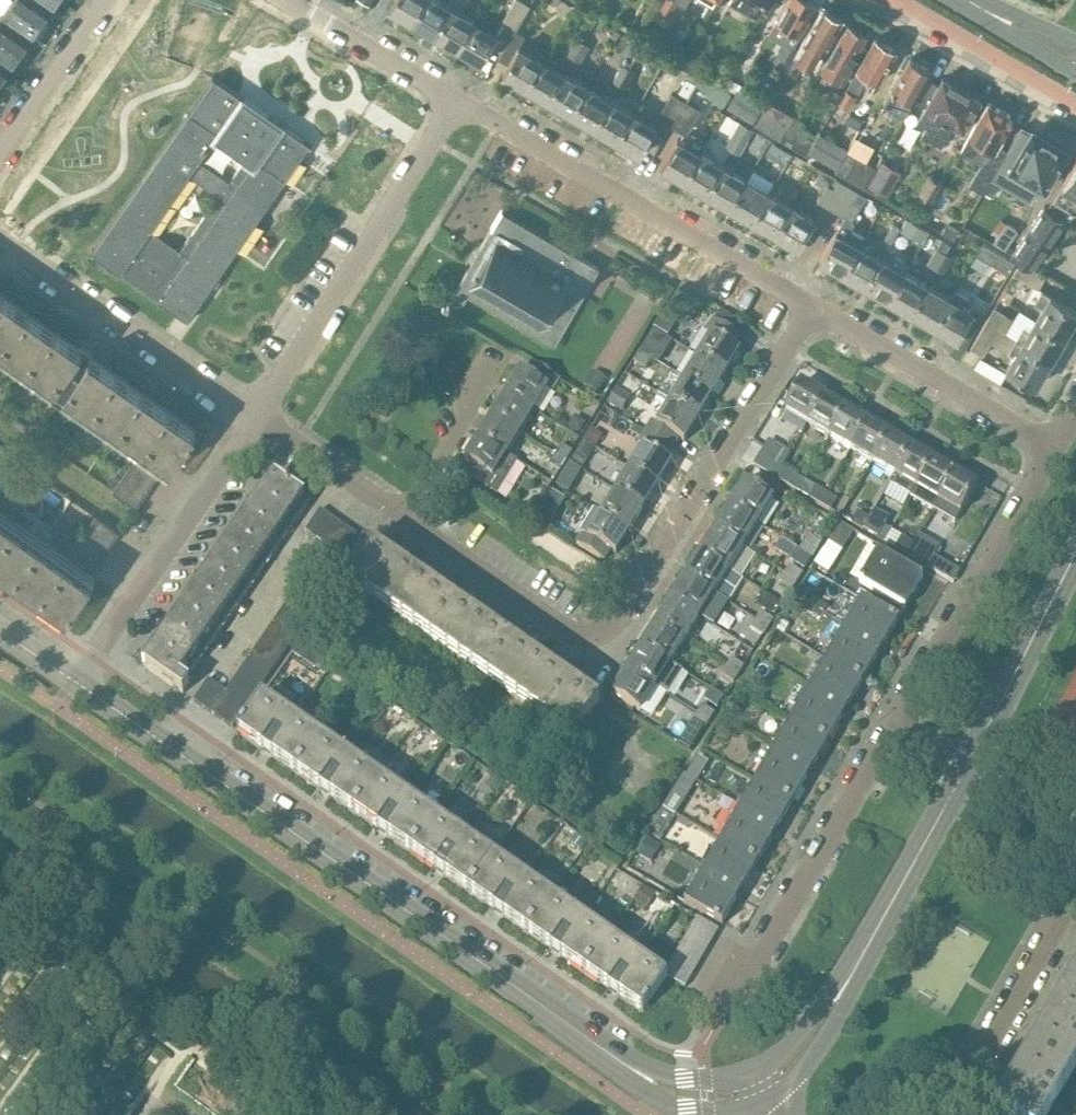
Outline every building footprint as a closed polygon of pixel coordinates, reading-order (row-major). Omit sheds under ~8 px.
[(17,0),(8,0),(0,10),(32,33),(43,18),(17,0)] [(48,0),(17,0),(43,18),(53,3),(48,0)] [(389,7),(413,21),(425,0),(393,0),(389,7)] [(452,4),(444,0),(425,0),(413,21),(435,34),(452,4)] [(515,27),(516,28),(530,4),(524,0),(513,0),(502,20),(515,27)] [(660,7),(671,14),(678,2),(685,6),(688,0),(664,0),(660,7)] [(744,3),(755,10),(757,11),(757,10),(766,14),(774,0),(729,0),(741,8),(744,3)] [(769,31),(794,45),(794,44),(801,34),(802,34),(811,18),(808,16),(816,2),(811,0),(787,0),(776,19),(769,31)] [(458,47),(475,18),(452,4),(435,34),(458,47)] [(822,6),(799,47),(798,46),(786,66),(787,67),(785,69),(795,74),(804,59),(815,66),(842,18),(822,6)] [(0,10),(0,11),(0,32),(22,48),(32,33),(0,10)] [(475,18),(458,47),(482,61),(499,31),(475,18)] [(855,62),(851,60),(866,33),(848,22),(821,69),(844,82),(855,62)] [(526,34),(516,28),(515,27),(499,55),(509,61),(502,73),(526,87),(543,58),(520,44),(526,34)] [(681,60),(693,67),(712,33),(700,27),(681,60)] [(0,32),(0,54),(12,62),(22,48),(0,32)] [(574,57),(584,41),(576,36),(567,53),(574,57)] [(868,75),(878,80),(896,49),(875,37),(857,68),(858,69),(849,85),(859,91),(868,75)] [(584,41),(574,57),(581,61),(590,44),(584,41)] [(0,54),(0,77),(1,77),(12,62),(0,54)] [(913,101),(914,98),(926,77),(931,69),(911,57),(883,105),(894,111),(904,117),(913,101)] [(549,100),(566,71),(543,58),(526,87),(549,100)] [(620,84),(630,67),(622,63),(613,79),(620,84)] [(630,67),(620,84),(627,87),(636,71),(630,67)] [(572,114),(589,84),(566,71),(549,100),(572,114)] [(690,72),(677,94),(686,99),(699,77),(690,72)] [(213,77),(190,110),(219,130),(216,135),(245,156),(230,179),(228,182),(235,187),(256,157),(285,177),(300,155),(301,155),(308,144),(310,145),(311,143),(309,142),(238,93),(212,75),(211,76),(213,77)] [(917,120),(927,125),(922,134),(932,139),(962,87),(943,76),(938,84),(927,78),(915,98),(926,105),(917,120)] [(696,85),(707,91),(711,83),(701,77),(696,85)] [(595,127),(612,98),(589,84),(572,114),(595,127)] [(962,87),(932,139),(943,145),(954,125),(962,130),(981,98),(962,87)] [(737,88),(736,91),(727,106),(753,121),(763,104),(737,88)] [(845,88),(838,101),(849,108),(857,95),(845,88)] [(672,124),(686,99),(677,94),(671,91),(657,116),(672,124)] [(618,140),(635,111),(612,98),(595,127),(618,140)] [(686,99),(672,124),(687,133),(701,108),(686,99)] [(989,158),(986,163),(982,161),(970,183),(977,187),(984,191),(985,189),(1008,149),(1007,149),(998,144),(1012,121),(1010,113),(988,101),(961,150),(967,153),(973,157),(973,156),(976,150),(982,141),(995,148),(989,158)] [(216,135),(219,130),(190,110),(93,250),(91,248),(90,250),(108,262),(111,264),(121,271),(122,269),(160,296),(158,297),(178,311),(189,319),(190,317),(189,316),(215,278),(236,247),(285,177),(256,157),(235,187),(228,182),(230,179),(200,158),(216,135)] [(762,110),(755,122),(780,137),(787,125),(762,110)] [(635,111),(618,140),(641,154),(658,124),(635,111)] [(787,125),(780,137),(790,144),(798,130),(804,120),(794,114),(787,125)] [(733,149),(748,124),(740,120),(726,145),(733,149)] [(748,124),(733,149),(740,153),(755,128),(748,124)] [(1008,149),(985,189),(993,194),(1000,181),(1030,198),(1036,187),(1038,183),(1045,187),(1053,174),(1057,166),(1061,159),(1067,148),(1068,148),(1063,145),(1065,141),(1058,137),(1048,131),(1045,135),(1045,134),(1033,127),(1032,128),(1030,131),(1021,125),(1007,149),(1008,149)] [(836,166),(848,147),(819,131),(808,150),(836,166)] [(684,179),(701,150),(678,136),(661,165),(684,179)] [(785,161),(791,151),(773,140),(767,150),(785,161)] [(837,167),(835,170),(864,187),(876,166),(868,161),(867,160),(849,150),(847,149),(837,167)] [(708,193),(725,163),(701,150),(684,179),(708,193)] [(1052,196),(1075,210),(1075,208),(1075,155),(1052,196)] [(730,206),(747,177),(725,163),(708,193),(730,206)] [(877,167),(868,184),(887,195),(897,178),(877,167)] [(928,173),(918,191),(932,199),(942,181),(928,173)] [(753,219),(770,190),(747,177),(730,206),(753,219)] [(817,199),(834,209),(849,184),(838,178),(833,186),(827,182),(825,186),(817,199)] [(865,234),(852,226),(855,220),(851,218),(860,202),(865,194),(859,190),(849,184),(834,209),(845,215),(837,229),(820,258),(843,272),(860,242),(865,234)] [(775,233),(793,203),(770,190),(753,219),(775,233)] [(793,203),(775,233),(799,246),(816,217),(793,203)] [(1043,204),(1011,251),(1022,258),(1021,259),(1032,266),(1064,218),(1043,204)] [(501,209),(468,267),(452,294),(463,301),(465,298),(468,293),(555,343),(560,334),(584,293),(588,285),(593,276),(599,266),(513,216),(508,213),(501,209)] [(906,217),(900,228),(916,237),(922,226),(906,217)] [(899,228),(901,226),(893,222),(885,238),(891,241),(899,228)] [(1006,222),(994,240),(1005,247),(1017,229),(1006,222)] [(944,226),(941,230),(953,237),(957,230),(948,224),(944,226)] [(951,243),(945,239),(942,237),(927,262),(937,268),(946,252),(951,243)] [(982,241),(976,253),(1009,272),(1015,260),(982,241)] [(860,242),(843,272),(866,285),(883,256),(860,242)] [(946,252),(937,268),(944,272),(954,256),(946,252)] [(889,298),(905,269),(883,256),(866,285),(889,298)] [(1013,273),(1038,287),(1046,274),(1032,266),(1021,259),(1013,273)] [(911,311),(928,282),(905,269),(889,298),(911,311)] [(934,325),(951,295),(928,282),(911,311),(934,325)] [(951,295),(934,325),(957,338),(958,336),(968,342),(983,316),(973,310),(974,309),(967,305),(971,297),(956,288),(951,295)] [(1065,335),(1075,316),(1075,309),(1041,288),(1034,300),(1041,305),(1034,317),(1065,335)] [(143,445),(112,489),(136,506),(167,462),(171,464),(196,428),(90,354),(84,361),(77,356),(82,349),(80,347),(0,291),(0,345),(143,445)] [(1006,313),(994,306),(987,318),(999,325),(1006,313)] [(1065,335),(1034,317),(1027,328),(1022,325),(1015,337),(1052,358),(1065,335)] [(987,318),(971,346),(983,353),(999,325),(987,318)] [(697,357),(725,375),(739,351),(734,348),(741,337),(713,320),(706,331),(711,334),(697,357)] [(1052,358),(1015,337),(1008,349),(1013,353),(1005,366),(1036,384),(1052,358)] [(639,352),(651,360),(657,350),(645,343),(639,352)] [(651,360),(639,352),(633,362),(645,369),(651,360)] [(725,375),(697,357),(683,379),(712,397),(725,375)] [(561,381),(531,363),(524,373),(520,371),(506,394),(535,412),(548,389),(553,392),(561,381)] [(590,375),(584,386),(599,396),(606,385),(590,375)] [(712,397),(683,379),(669,402),(698,420),(712,397)] [(807,426),(821,403),(824,397),(802,384),(785,413),(807,426)] [(617,389),(607,404),(614,408),(623,393),(617,389)] [(535,412),(506,394),(492,417),(521,434),(535,412)] [(824,397),(821,403),(807,426),(828,438),(845,410),(824,397)] [(698,420),(669,402),(656,424),(651,421),(644,432),(672,449),(679,439),(684,442),(698,420)] [(851,451),(867,423),(845,410),(828,438),(851,451)] [(521,434),(492,417),(478,440),(507,457),(507,456),(521,434)] [(574,420),(569,428),(579,434),(585,424),(578,419),(574,420)] [(867,423),(851,451),(872,464),(889,435),(867,423)] [(593,431),(587,442),(595,447),(602,437),(593,431)] [(672,449),(644,432),(637,444),(643,447),(629,469),(658,487),(672,464),(666,460),(672,449)] [(889,435),(872,464),(894,477),(911,448),(889,435)] [(507,457),(478,440),(465,462),(470,465),(463,476),(497,496),(518,463),(507,456),(507,457)] [(555,455),(566,462),(572,452),(571,451),(561,445),(555,455)] [(911,498),(933,460),(911,448),(894,477),(889,485),(911,498)] [(570,464),(581,471),(588,461),(576,454),(570,464)] [(566,462),(555,455),(549,465),(560,471),(566,462)] [(761,456),(754,467),(777,481),(784,469),(761,456)] [(938,502),(954,473),(933,460),(911,498),(932,511),(933,510),(938,502)] [(581,471),(570,464),(564,474),(576,481),(581,471)] [(658,487),(629,469),(615,492),(644,510),(658,487)] [(789,487),(796,476),(784,469),(777,481),(789,487)] [(954,473),(938,502),(960,515),(976,486),(954,473)] [(273,478),(143,666),(183,694),(189,684),(186,682),(309,503),(273,478)] [(729,507),(758,525),(774,500),(780,490),(764,480),(757,491),(744,483),(729,507)] [(819,505),(826,493),(815,486),(808,498),(819,505)] [(644,510),(615,492),(602,514),(594,509),(593,510),(630,533),(644,510)] [(826,493),(819,505),(830,512),(837,500),(826,493)] [(844,498),(835,514),(841,518),(850,502),(844,498)] [(758,525),(729,507),(715,530),(744,548),(758,525)] [(193,702),(232,729),(363,540),(320,510),(305,532),(326,546),(226,692),(208,680),(193,702)] [(630,533),(593,510),(580,532),(582,533),(576,545),(603,562),(610,551),(616,555),(630,533)] [(870,518),(862,530),(874,537),(878,540),(885,528),(890,520),(874,510),(870,518)] [(862,530),(870,518),(858,512),(851,524),(862,530)] [(67,614),(92,578),(88,575),(119,531),(95,514),(64,558),(0,514),(0,567),(67,614)] [(744,548),(715,530),(700,553),(729,572),(744,548)] [(906,555),(906,556),(928,569),(935,557),(934,557),(940,547),(919,535),(914,545),(913,544),(906,555)] [(812,559),(821,543),(809,536),(800,551),(811,559),(812,559)] [(906,556),(913,544),(901,537),(895,549),(906,556)] [(343,580),(365,595),(575,740),(600,703),(369,543),(343,580)] [(797,550),(790,561),(804,570),(811,559),(800,551),(797,550)] [(824,551),(815,566),(828,574),(837,560),(824,551)] [(859,583),(863,585),(905,609),(923,578),(877,551),(860,580),(859,583)] [(729,572),(700,553),(686,577),(715,595),(729,572)] [(802,574),(790,566),(785,574),(797,582),(802,574)] [(780,582),(792,590),(797,582),(785,574),(780,582)] [(671,601),(700,619),(715,595),(686,577),(671,601)] [(802,588),(796,599),(805,604),(811,593),(802,588)] [(769,595),(761,608),(775,617),(783,604),(769,595)] [(684,903),(723,925),(899,621),(861,599),(686,902),(685,901),(684,903)] [(700,619),(671,601),(657,623),(686,641),(700,619)] [(761,612),(756,621),(768,629),(773,620),(761,612)] [(756,621),(750,629),(763,637),(768,629),(756,621)] [(686,641),(657,623),(642,647),(671,665),(686,641)] [(683,672),(671,665),(642,647),(627,671),(656,689),(657,688),(669,695),(683,672)] [(732,660),(726,667),(739,675),(744,667),(732,660)] [(726,667),(721,675),(734,683),(739,675),(726,667)] [(656,689),(627,671),(612,694),(641,712),(656,689)] [(237,733),(445,877),(643,1013),(667,977),(664,974),(262,697),(237,733)] [(697,714),(710,722),(715,714),(702,706),(697,714)] [(710,722),(697,714),(692,722),(704,730),(710,722)] [(698,757),(687,775),(697,782),(708,763),(698,757)] [(674,792),(686,799),(696,783),(686,776),(684,775),(674,792)] [(493,777),(486,787),(496,795),(503,784),(493,777)] [(663,808),(663,809),(675,817),(676,816),(686,799),(674,792),(663,808)] [(663,809),(647,834),(660,841),(675,817),(663,809)] [(575,834),(569,843),(580,851),(586,842),(575,835),(575,834)] [(648,839),(639,856),(651,863),(660,846),(648,839)] [(642,888),(634,900),(646,908),(654,895),(642,888)] [(719,930),(697,918),(690,930),(712,943),(719,930)] [(683,941),(705,954),(712,943),(690,930),(683,941)] [(677,952),(699,965),(705,954),(683,941),(677,952)] [(670,963),(692,976),(699,965),(677,952),(670,963)] [(667,977),(686,988),(692,976),(670,963),(664,974),(667,977)] [(1066,992),(1075,998),(1075,975),(1066,992)] [(1075,1067),(1075,998),(1066,992),(1030,1053),(1071,1076),(1075,1067)] [(1030,1053),(995,1114),(997,1114),(1048,1114),(1071,1076),(1030,1053)]
